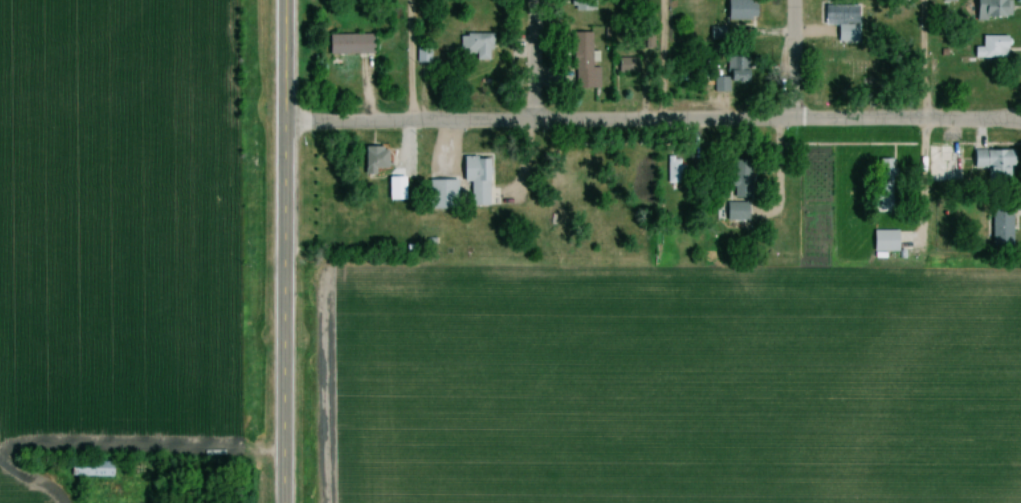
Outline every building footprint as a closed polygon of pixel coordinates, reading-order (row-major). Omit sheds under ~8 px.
[(577,11),(599,11),(599,0),(577,0),(577,11)] [(730,21),(762,21),(762,0),(730,0),(730,21)] [(1016,0),(979,0),(979,20),(1016,20),(1016,0)] [(840,26),(840,44),(862,44),(862,6),(829,6),(829,26),(840,26)] [(578,34),(580,90),(604,89),(603,68),(596,68),(595,33),(578,34)] [(463,53),(481,53),(481,61),(497,61),(497,35),(463,35),(463,53)] [(334,55),(379,55),(379,36),(334,36),(334,55)] [(986,37),(986,48),(977,48),(977,59),(1004,59),(1004,48),(1015,48),(1015,37),(986,37)] [(732,92),(732,78),(717,78),(717,92),(732,92)] [(966,183),(966,146),(933,146),(933,183),(966,183)] [(974,151),(974,173),(990,173),(990,181),(1019,181),(1019,151),(974,151)] [(475,183),(474,206),(492,206),(493,158),(467,157),(466,183),(475,183)] [(755,162),(735,162),(735,198),(755,198),(755,162)] [(431,210),(461,210),(461,181),(431,181),(431,210)] [(728,220),(754,220),(754,203),(728,203),(728,220)] [(1016,245),(1016,206),(995,206),(995,245),(1016,245)] [(874,229),(897,229),(897,247),(874,247),(874,229)] [(76,463),(76,478),(118,478),(118,463),(76,463)]
